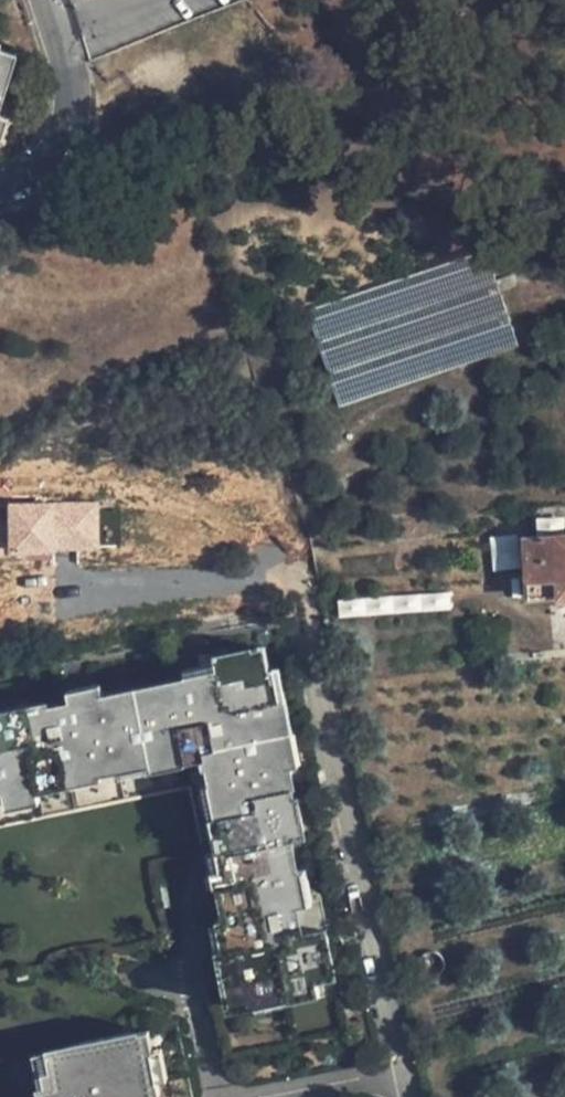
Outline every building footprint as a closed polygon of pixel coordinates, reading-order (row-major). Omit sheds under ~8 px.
[(0,51),(0,110),(18,56),(0,51)] [(341,400),(521,347),(492,249),(312,302),(341,400)] [(100,500),(0,503),(0,542),(4,541),(14,553),(55,552),(55,545),(101,544),(100,500)] [(496,568),(523,565),(520,531),(493,534),(496,568)] [(525,539),(529,594),(564,592),(564,536),(525,539)] [(266,647),(255,649),(258,671),(270,669),(266,647)] [(0,716),(0,726),(0,728),(0,792),(5,791),(7,803),(42,796),(41,783),(87,774),(88,776),(104,773),(122,769),(205,751),(207,763),(208,769),(218,769),(221,786),(217,787),(223,825),(225,833),(233,832),(235,848),(213,853),(220,886),(226,917),(232,945),(223,947),(221,947),(233,1000),(254,996),(253,990),(316,977),(315,970),(338,965),(330,925),(304,929),(300,902),(305,901),(303,894),(298,868),(291,836),(307,832),(301,798),(293,799),(290,782),(293,781),(291,765),(284,731),(279,711),(270,669),(258,671),(255,649),(218,656),(218,661),(222,674),(189,681),(106,698),(105,694),(72,700),(73,705),(67,707),(52,710),(52,705),(0,716)] [(186,669),(189,681),(222,674),(218,661),(188,668),(186,669)] [(281,666),(270,669),(279,711),(284,731),(293,729),(281,666)] [(70,691),(72,700),(105,694),(103,685),(70,691)] [(296,738),(293,729),(284,731),(291,765),(299,763),(296,738)] [(124,780),(207,763),(205,751),(122,769),(124,780)] [(105,783),(104,773),(88,776),(87,774),(41,783),(42,796),(105,783)] [(214,835),(225,833),(223,825),(217,787),(204,789),(214,835)] [(44,804),(42,796),(7,803),(10,811),(44,804)] [(214,887),(220,886),(213,853),(207,854),(214,887)] [(309,866),(298,868),(303,894),(305,901),(315,899),(313,887),(309,866)] [(323,897),(315,899),(305,901),(300,902),(304,929),(330,925),(327,912),(323,897)] [(218,919),(223,947),(232,945),(226,917),(218,919)] [(319,989),(316,977),(253,990),(254,996),(255,1003),(319,989)] [(152,1021),(141,1024),(145,1045),(154,1043),(157,1042),(152,1021)] [(141,1024),(60,1041),(48,1044),(52,1063),(45,1065),(48,1080),(41,1082),(44,1096),(147,1096),(146,1090),(154,1088),(151,1075),(161,1073),(154,1043),(145,1045),(141,1024)] [(157,1042),(154,1043),(161,1073),(170,1071),(163,1041),(157,1042)] [(33,1047),(41,1082),(48,1080),(45,1065),(52,1063),(48,1044),(33,1047)] [(154,1088),(146,1090),(147,1096),(158,1096),(156,1088),(154,1088)]
